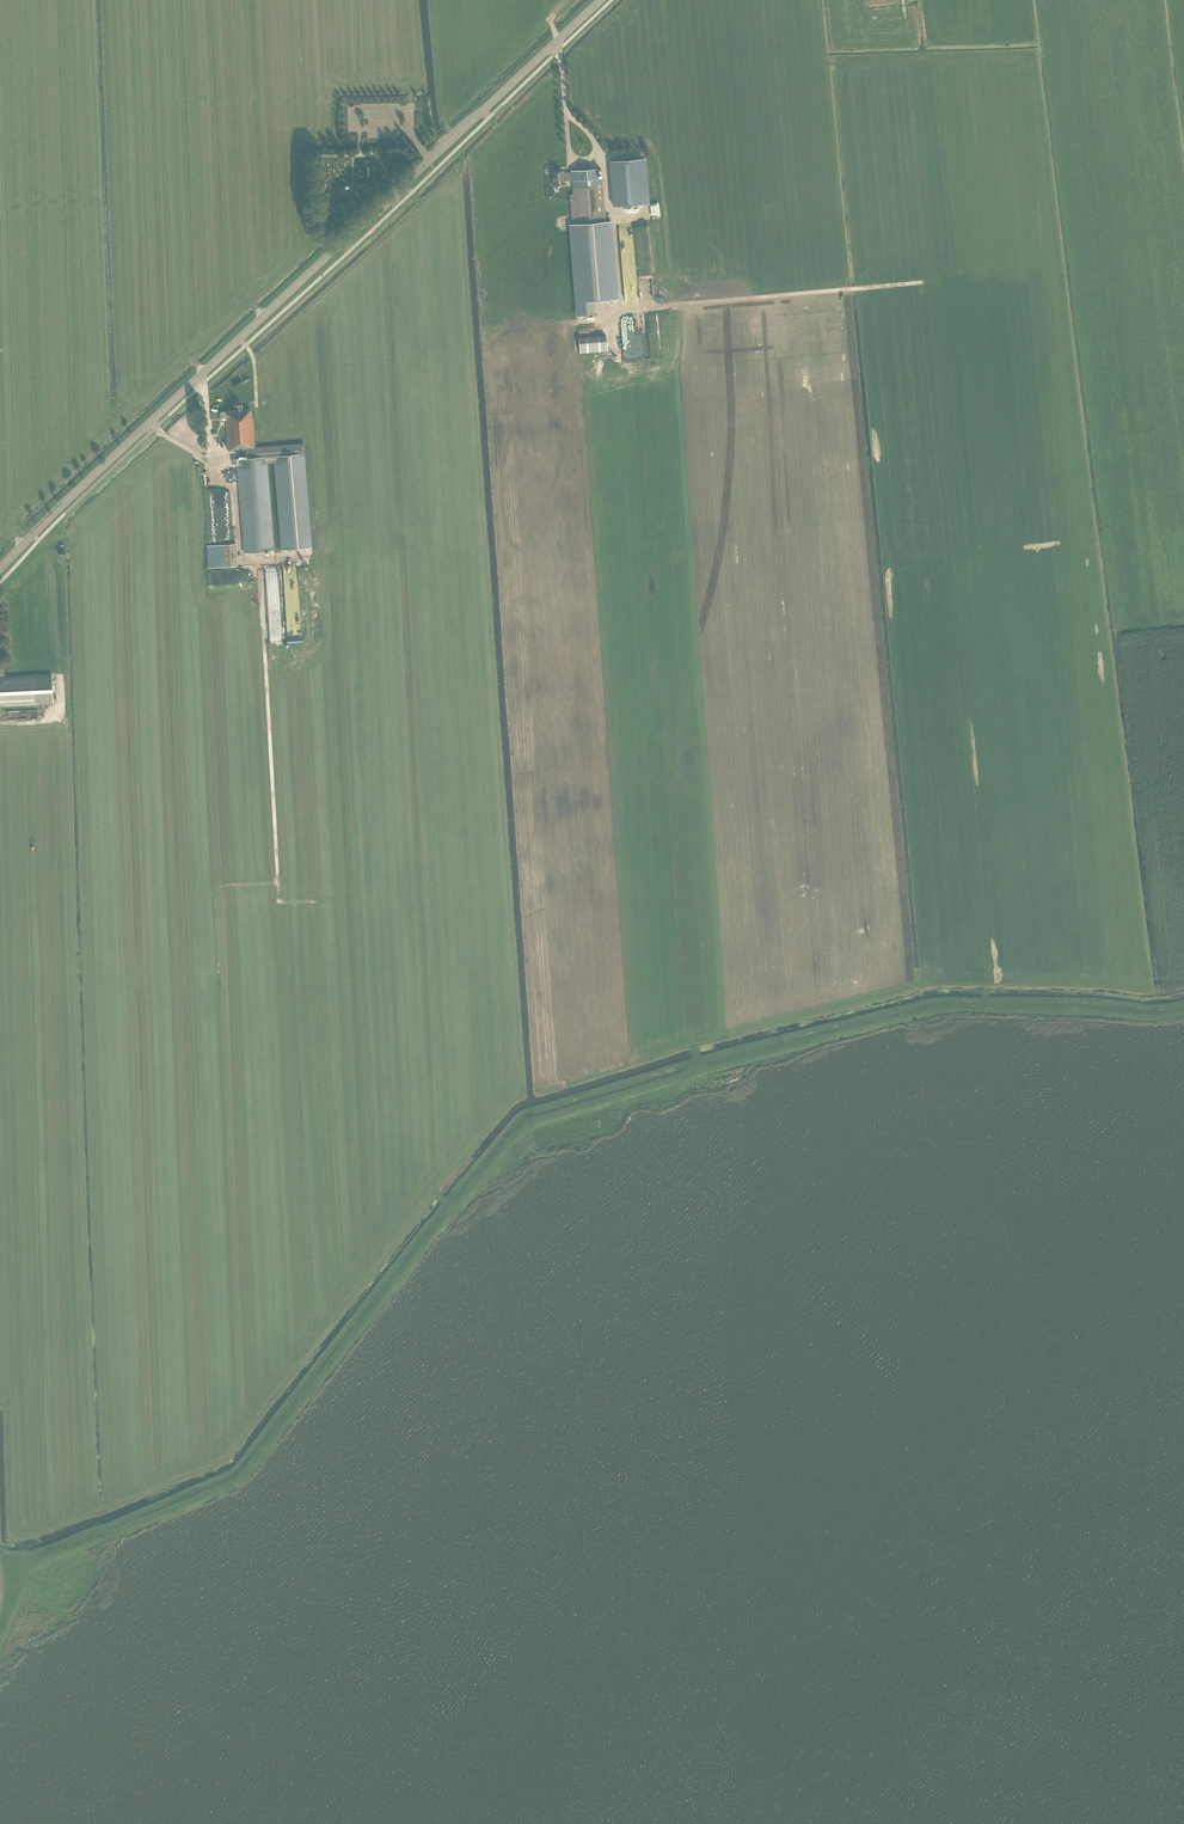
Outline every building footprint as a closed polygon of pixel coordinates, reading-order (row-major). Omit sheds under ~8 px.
[(373,152),(378,157),(381,154),(377,149),(373,152)] [(644,159),(610,162),(615,210),(648,207),(644,159)] [(564,171),(553,172),(554,184),(558,184),(559,186),(564,185),(564,181),(572,180),(576,224),(570,224),(577,316),(594,315),(593,300),(618,298),(612,221),(606,221),(602,178),(597,178),(596,170),(571,172),(572,172),(564,173),(564,171)] [(606,332),(579,334),(580,348),(607,346),(606,332)] [(233,459),(234,465),(238,465),(245,553),(274,550),(268,463),(274,462),(281,550),(311,547),(309,520),(303,443),(255,447),(253,417),(252,417),(251,409),(242,410),(242,404),(235,405),(235,411),(227,411),(222,412),(222,417),(226,416),(228,451),(246,450),(247,458),(233,459)] [(218,545),(220,567),(238,566),(236,543),(218,545)] [(239,566),(220,568),(220,573),(222,573),(222,577),(225,577),(225,571),(239,569),(239,566)] [(52,674),(0,677),(0,706),(53,704),(52,674)]
